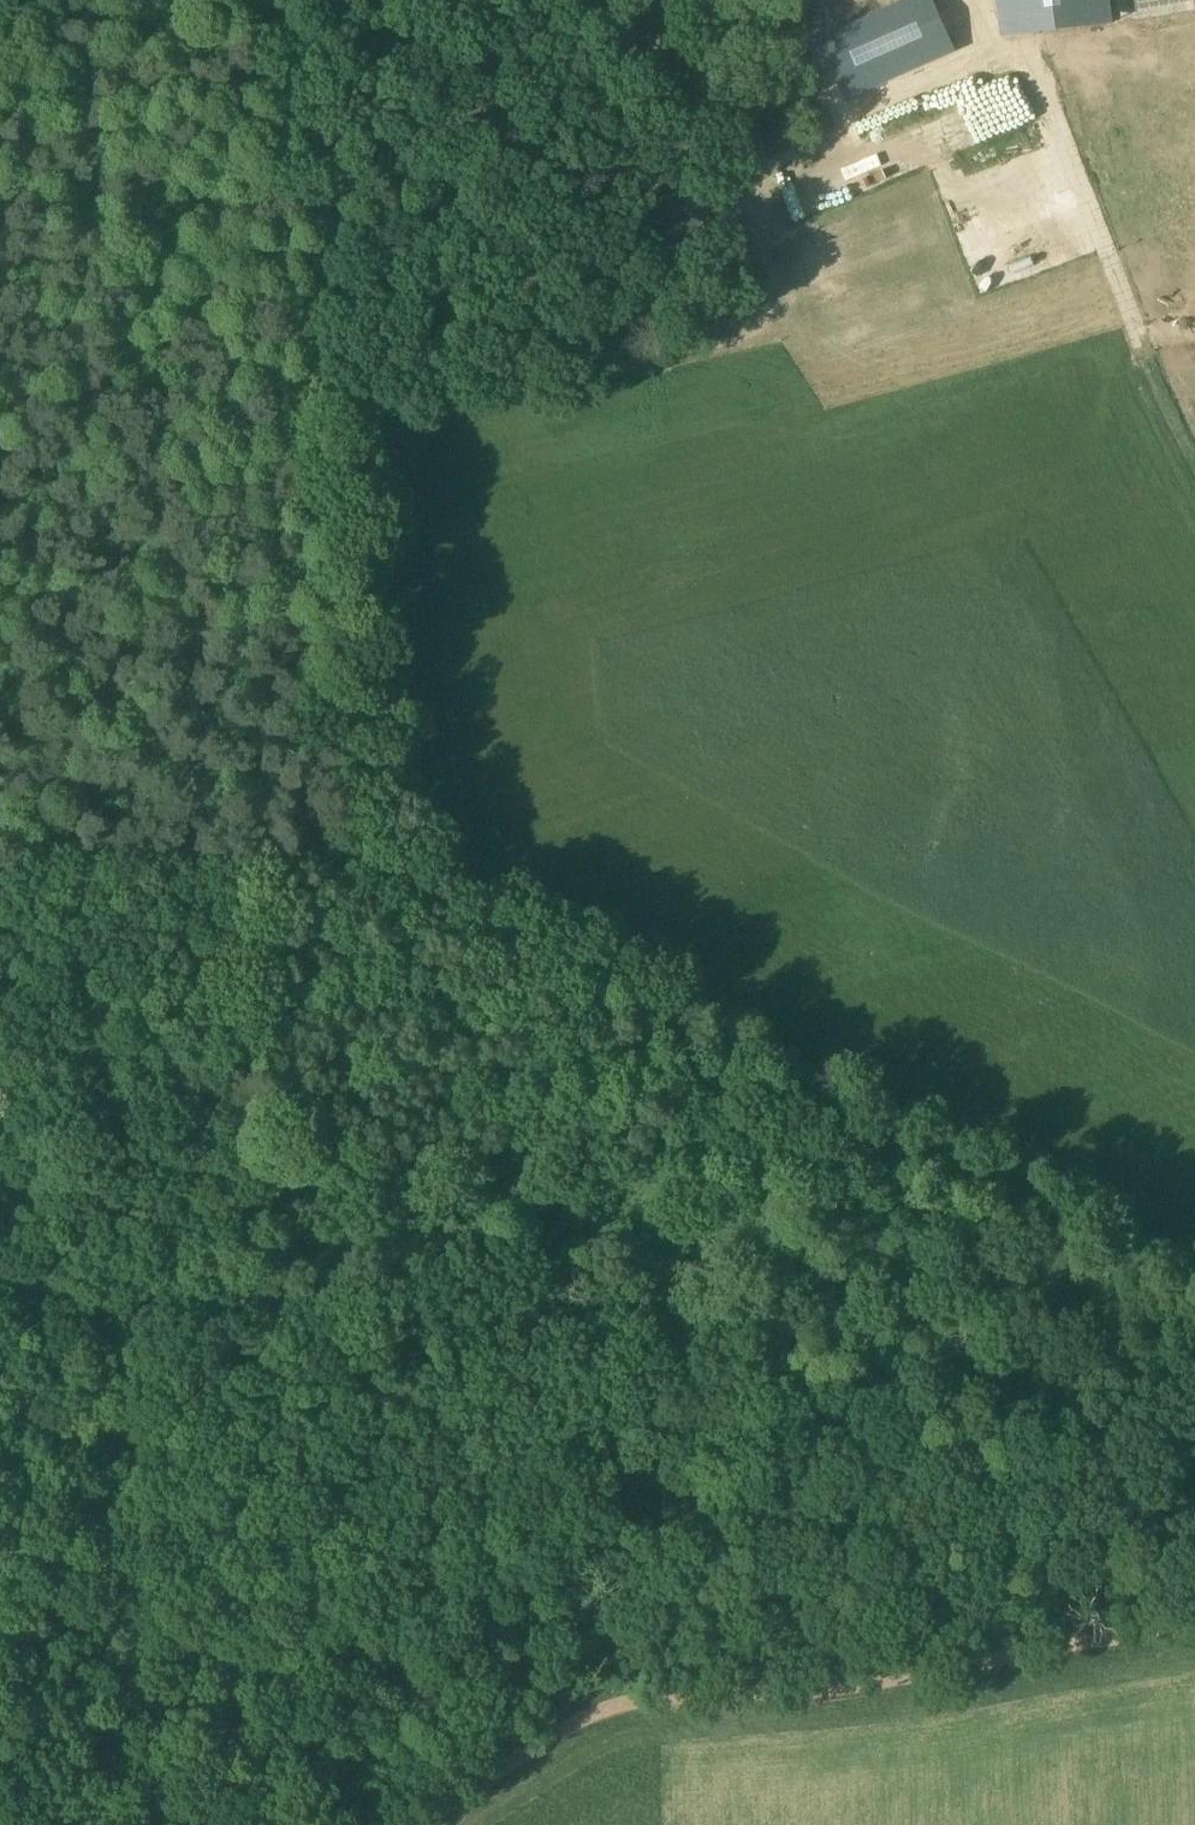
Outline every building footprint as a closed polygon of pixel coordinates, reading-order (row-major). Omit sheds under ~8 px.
[(932,0),(866,0),(837,39),(895,80),(946,11),(932,0)]
